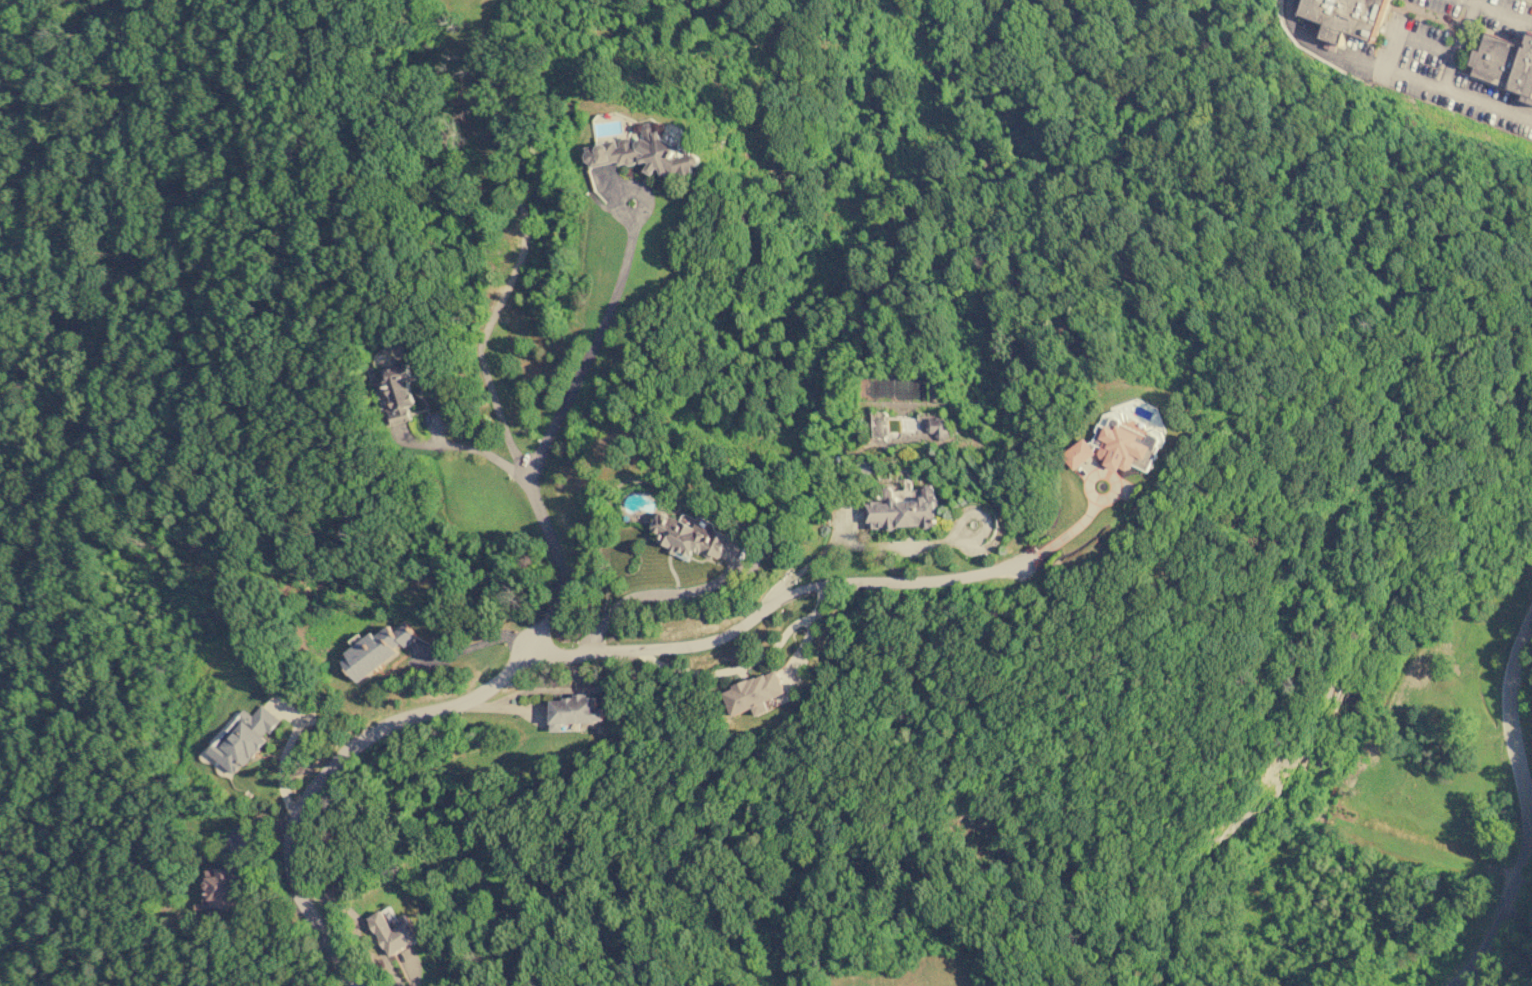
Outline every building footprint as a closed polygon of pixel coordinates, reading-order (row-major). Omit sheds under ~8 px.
[(1296,15),(1302,0),(1386,0),(1370,43),(1344,33),(1338,47),(1318,40),(1323,25),(1296,15)] [(1528,30),(1531,32),(1531,107),(1519,102),(1521,96),(1470,76),(1473,68),(1467,66),(1473,50),(1478,52),(1486,34),(1521,47),(1526,34),(1528,30)] [(645,162),(646,171),(650,175),(656,169),(669,183),(675,177),(674,168),(681,176),(693,175),(692,170),(699,163),(699,155),(675,157),(675,149),(659,133),(650,124),(641,125),(642,136),(634,143),(629,138),(618,139),(618,142),(585,145),(586,161),(591,166),(618,163),(620,165),(633,164),(635,163),(645,162)] [(415,405),(409,381),(412,380),(408,363),(387,369),(389,378),(385,379),(393,408),(386,409),(390,426),(412,420),(409,407),(415,405)] [(1148,471),(1158,440),(1155,435),(1144,432),(1143,432),(1127,427),(1122,419),(1115,417),(1118,407),(1101,418),(1092,443),(1082,440),(1061,454),(1071,470),(1092,456),(1095,447),(1107,466),(1124,471),(1132,466),(1148,471)] [(935,438),(947,439),(948,419),(926,418),(925,432),(936,432),(935,438)] [(719,561),(730,537),(695,521),(693,526),(659,511),(650,531),(661,535),(658,542),(668,546),(666,551),(676,555),(678,551),(690,556),(693,550),(719,561)] [(357,682),(404,647),(405,647),(418,637),(406,620),(394,629),(391,625),(376,636),(373,633),(339,658),(357,682)] [(786,693),(776,669),(724,691),(734,716),(753,708),(757,716),(770,710),(766,701),(786,693)] [(550,699),(551,731),(563,731),(563,723),(604,722),(604,707),(597,708),(597,697),(587,697),(587,693),(573,694),(573,699),(550,699)] [(234,773),(242,762),(246,765),(280,719),(261,705),(252,716),(243,709),(209,754),(234,773)] [(206,869),(208,897),(204,898),(205,908),(241,905),(237,866),(206,869)] [(368,917),(389,957),(421,940),(411,920),(407,922),(404,916),(389,923),(382,910),(368,917)]
